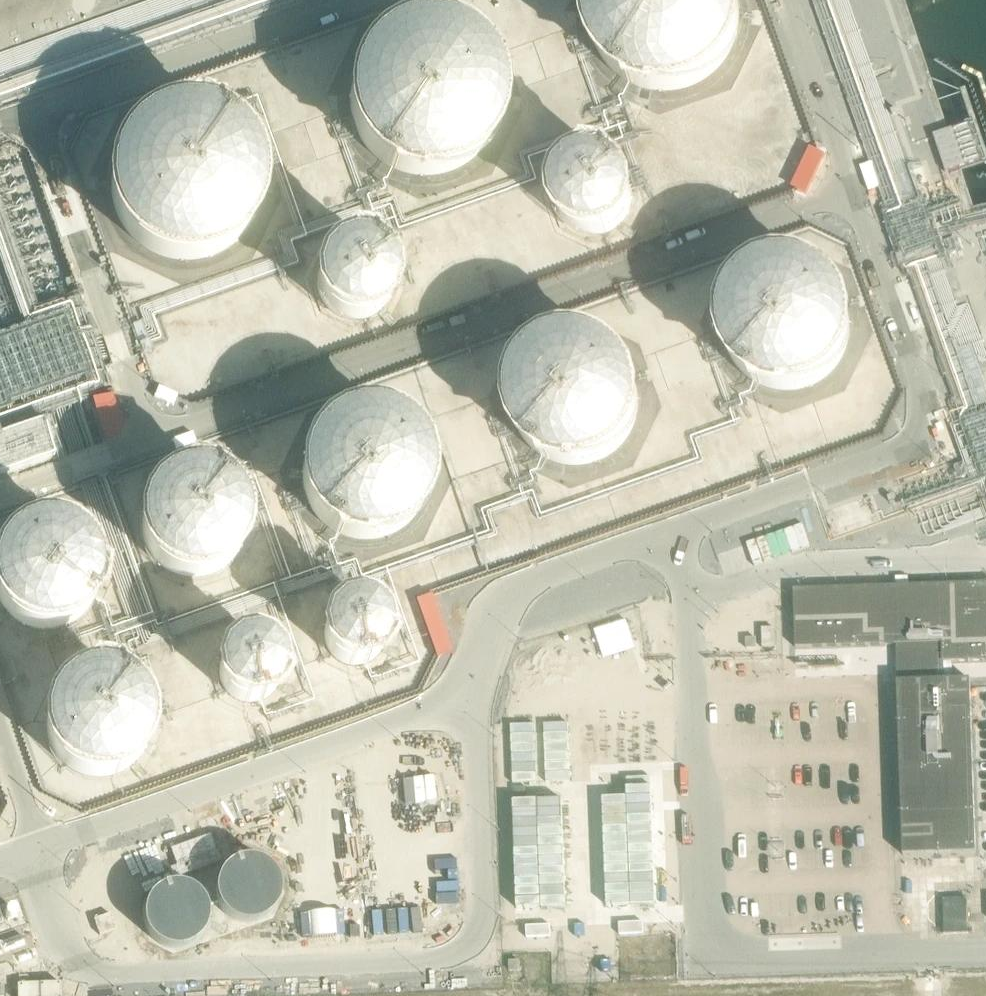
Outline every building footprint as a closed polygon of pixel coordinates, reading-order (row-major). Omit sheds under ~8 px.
[(665,88),(680,87),(695,83),(709,75),(720,65),(729,53),(736,39),(739,24),(739,9),(737,0),(598,0),(596,8),(596,23),(599,37),(605,51),(613,63),(624,73),(636,81),(650,86),(665,88)] [(410,174),(424,177),(440,175),(454,171),(468,164),(479,154),(489,141),(495,127),(498,112),(498,97),(495,82),(488,68),(479,56),(468,47),(455,39),(441,35),(427,33),(412,35),(398,39),(385,47),(374,57),(365,68),(359,82),(356,96),(355,111),(358,126),(364,139),(372,152),(383,162),(396,169),(410,174)] [(162,260),(176,262),(192,261),(206,256),(220,249),(231,239),(241,227),(247,213),(250,198),(250,182),(247,167),(240,153),(231,142),(220,132),(207,125),(193,120),(179,119),(164,120),(150,125),(137,132),(126,142),(117,154),(111,167),(108,182),(107,196),(110,211),(116,225),(124,237),(135,247),(148,255),(162,260)] [(296,155),(296,138),(282,139),(283,156),(296,155)] [(582,243),(592,244),(602,243),(611,241),(620,236),(628,229),(634,221),(638,212),(640,203),(640,193),(638,183),(633,174),(628,166),(620,160),(612,155),(603,152),(593,151),(584,152),(575,155),(566,160),(559,166),(553,174),(549,183),(547,192),(547,202),(549,211),(553,220),(558,228),(565,235),(573,240),(582,243)] [(346,330),(356,331),(365,330),(375,328),(384,323),(391,316),(397,308),(401,299),(403,290),(403,280),(401,270),(397,261),(391,253),(384,247),(376,242),(367,239),(357,238),(348,239),(338,242),(330,247),(323,253),(317,261),(313,270),(311,279),(311,289),(313,298),(316,307),(322,315),(329,322),(337,327),(346,330)] [(774,399),(789,401),(804,400),(819,396),(833,388),(844,378),(853,366),(860,352),(863,337),(863,322),(859,307),(853,293),(844,281),(833,271),(820,264),(806,260),(791,258),(777,260),(763,264),(750,271),(739,281),(730,293),(723,307),(720,321),(720,336),(723,350),(728,364),(737,376),(748,386),(760,394),(774,399)] [(646,331),(669,387),(687,380),(705,373),(684,322),(675,326),(669,312),(671,311),(668,305),(651,312),(657,327),(646,331)] [(562,475),(577,477),(592,476),(607,471),(620,464),(632,454),(641,441),(647,427),(651,412),(651,397),(647,382),(641,368),(632,356),(621,347),(608,339),(594,335),(579,334),(564,335),(550,340),(537,347),(526,357),(518,369),(511,382),(508,396),(508,411),(511,426),(516,439),(525,452),(535,462),(548,470),(562,475)] [(447,477),(509,460),(494,404),(486,407),(478,377),(471,379),(468,366),(449,371),(446,360),(417,369),(447,477)] [(884,384),(875,403),(877,404),(871,416),(883,422),(898,392),(884,384)] [(352,551),(367,553),(382,552),(397,548),(411,541),(422,530),(431,518),(438,504),(441,489),(441,474),(438,459),(431,445),(422,433),(411,423),(398,416),(384,412),(370,410),(355,412),(341,416),(328,424),(317,433),(308,445),(302,459),(298,473),(298,488),(301,502),(307,516),(315,528),(326,538),(338,546),(352,551)] [(0,452),(0,474),(56,454),(48,434),(0,452)] [(897,473),(910,515),(985,491),(985,446),(897,473)] [(182,573),(192,574),(202,573),(211,571),(220,566),(228,559),(233,551),(238,542),(240,532),(240,523),(237,513),(233,504),(228,496),(220,490),(212,485),(203,482),(193,481),(184,482),(175,485),(166,490),(159,496),(153,504),(149,513),(147,522),(147,532),(149,541),(152,550),(158,558),(165,564),(173,570),(182,573)] [(43,627),(53,627),(63,624),(71,619),(79,613),(85,605),(89,595),(91,586),(91,576),(89,566),(85,557),(79,549),(72,543),(63,538),(54,535),(45,534),(35,535),(26,538),(18,543),(10,549),(5,557),(1,566),(0,569),(0,593),(0,594),(4,603),(9,611),(16,618),(25,623),(34,626),(43,627)] [(975,853),(970,680),(943,681),(943,662),(985,661),(985,583),(793,589),(795,648),(902,644),(902,653),(898,653),(898,664),(902,664),(903,682),(897,682),(903,856),(975,853)] [(609,595),(612,606),(635,600),(632,589),(609,595)] [(346,674),(354,675),(363,674),(371,672),(379,667),(386,662),(391,655),(395,647),(397,638),(397,629),(395,621),(391,613),(386,606),(379,600),(372,596),(364,594),(356,593),(347,594),(339,596),(332,600),(325,606),(320,613),(317,621),(315,629),(315,637),(316,646),(320,653),(324,660),(331,666),(338,671),(346,674)] [(636,629),(676,619),(671,602),(632,611),(636,629)] [(621,623),(527,647),(539,694),(633,671),(621,623)] [(240,711),(248,713),(257,712),(265,709),(273,705),(280,699),(285,692),(289,684),(291,676),(291,667),(289,658),(285,651),(280,644),(273,638),(266,634),(258,631),(250,631),(241,632),(233,634),(226,638),(219,644),(214,651),(211,658),(209,667),(209,675),(210,683),(214,691),(218,698),(225,704),(232,709),(240,711)] [(764,652),(715,653),(715,677),(765,676),(764,652)] [(87,777),(97,778),(106,778),(116,775),(125,770),(132,764),(138,756),(142,747),(144,737),(144,727),(142,717),(138,708),(132,700),(125,694),(117,689),(108,687),(98,686),(88,687),(79,690),(71,694),(64,701),(58,708),(54,717),(52,726),(52,736),(54,745),(57,754),(63,762),(70,769),(78,774),(87,777)] [(638,793),(638,734),(519,734),(519,793),(638,793)] [(644,836),(527,836),(528,895),(645,894),(644,836)] [(970,931),(969,896),(980,896),(979,872),(907,873),(907,898),(918,898),(919,921),(944,921),(944,931),(970,931)] [(0,885),(0,894),(11,892),(10,883),(0,885)] [(0,934),(0,958),(29,957),(29,933),(0,934)] [(20,995),(40,995),(40,982),(20,983),(20,995)]
